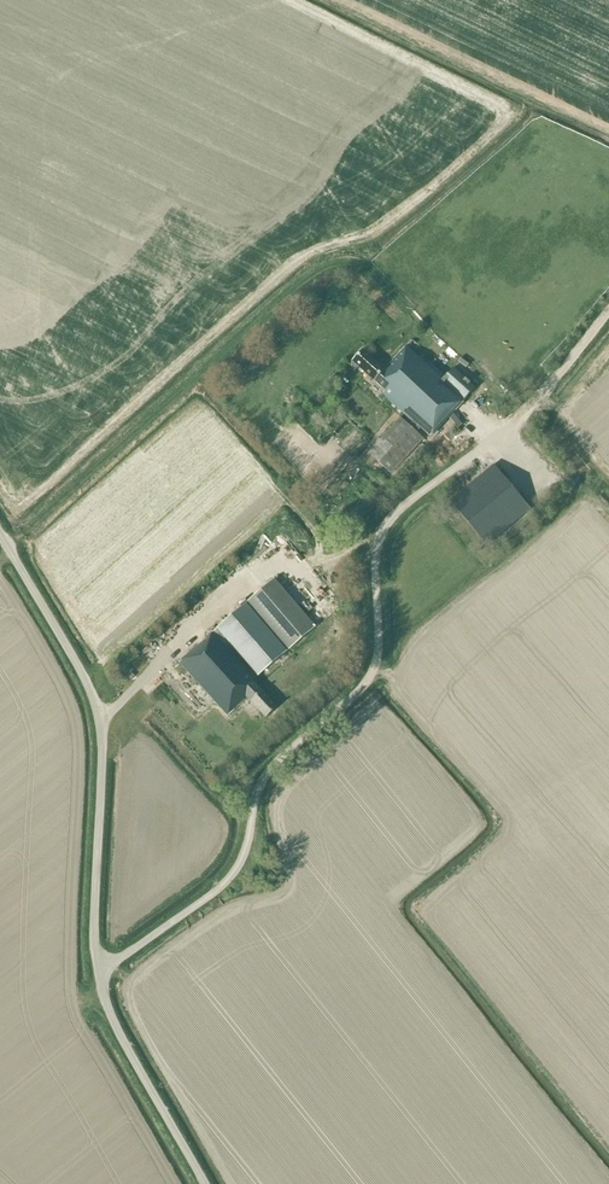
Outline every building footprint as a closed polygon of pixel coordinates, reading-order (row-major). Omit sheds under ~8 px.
[(421,428),(431,437),(471,392),(475,387),(453,368),(443,379),(407,346),(385,369),(363,349),(352,361),(385,390),(382,393),(413,421),(409,425),(400,417),(368,453),(391,473),(423,438),(417,432),(421,428)] [(340,397),(347,389),(339,382),(332,390),(340,397)] [(450,502),(486,546),(531,509),(495,465),(450,502)] [(536,521),(543,515),(536,506),(529,512),(536,521)] [(316,627),(275,579),(248,601),(252,606),(290,649),(316,627)] [(252,606),(248,601),(247,603),(218,628),(213,633),(212,632),(178,661),(226,716),(248,698),(266,717),(278,707),(253,680),(256,677),(228,644),(230,643),(258,676),(288,651),(250,607),(252,606)]
